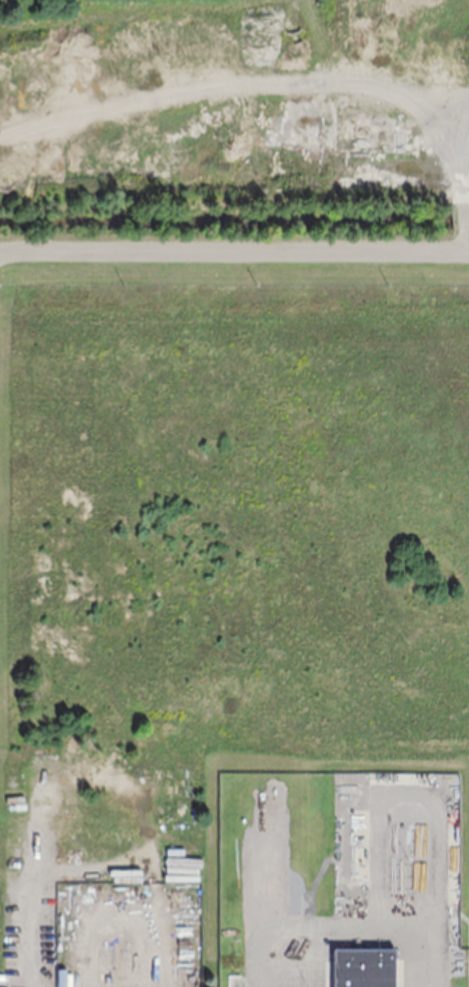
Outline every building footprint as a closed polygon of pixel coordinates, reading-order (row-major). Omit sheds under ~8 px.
[(395,958),(395,986),(334,986),(334,959),(334,948),(395,948),(395,958)] [(117,951),(117,985),(133,985),(133,951),(117,951)]
